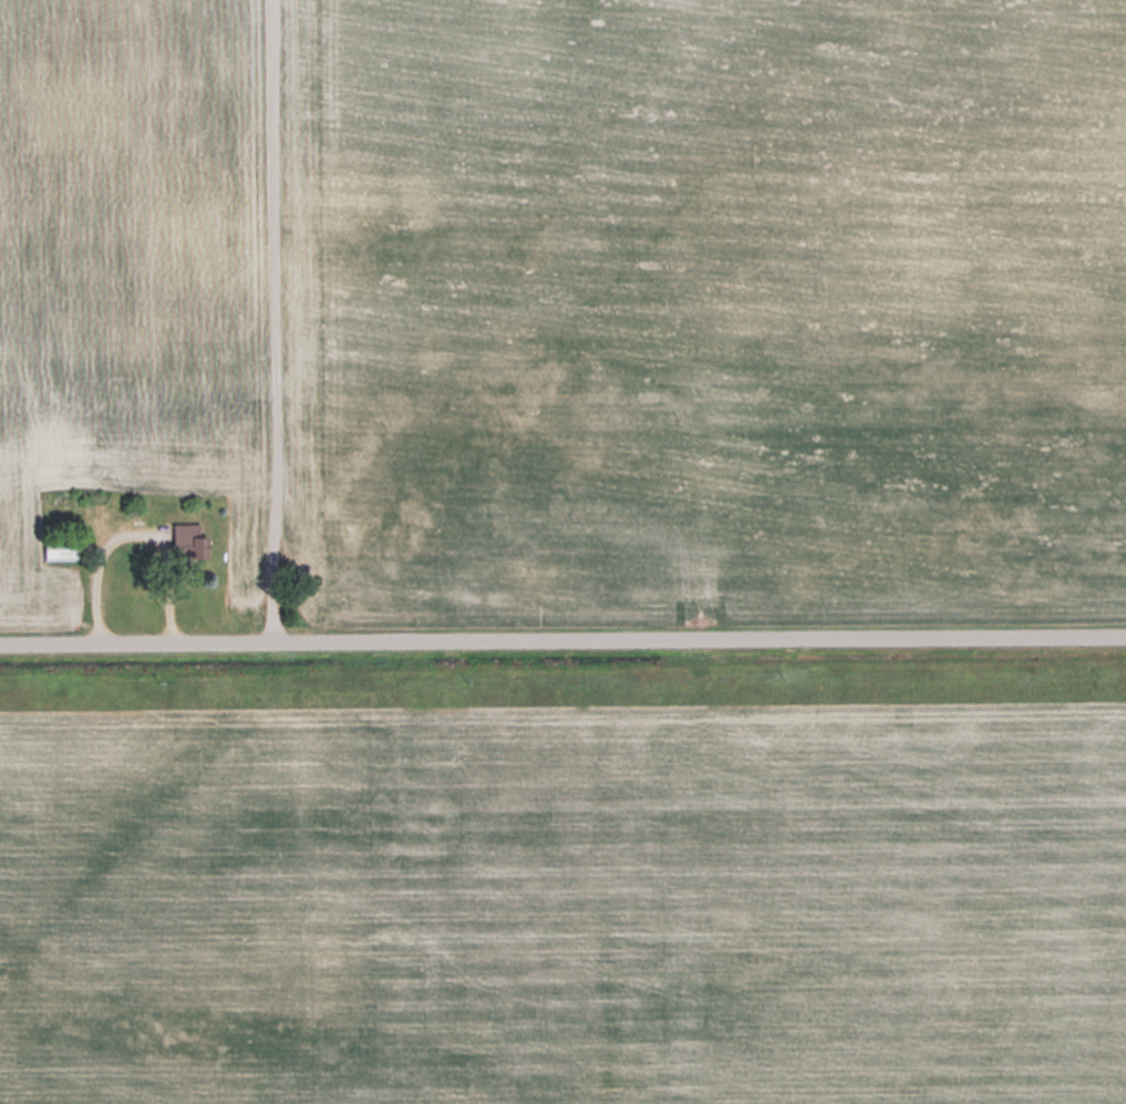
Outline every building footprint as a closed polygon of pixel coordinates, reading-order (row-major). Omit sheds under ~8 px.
[(176,522),(176,557),(213,557),(213,535),(204,535),(204,522),(176,522)]
